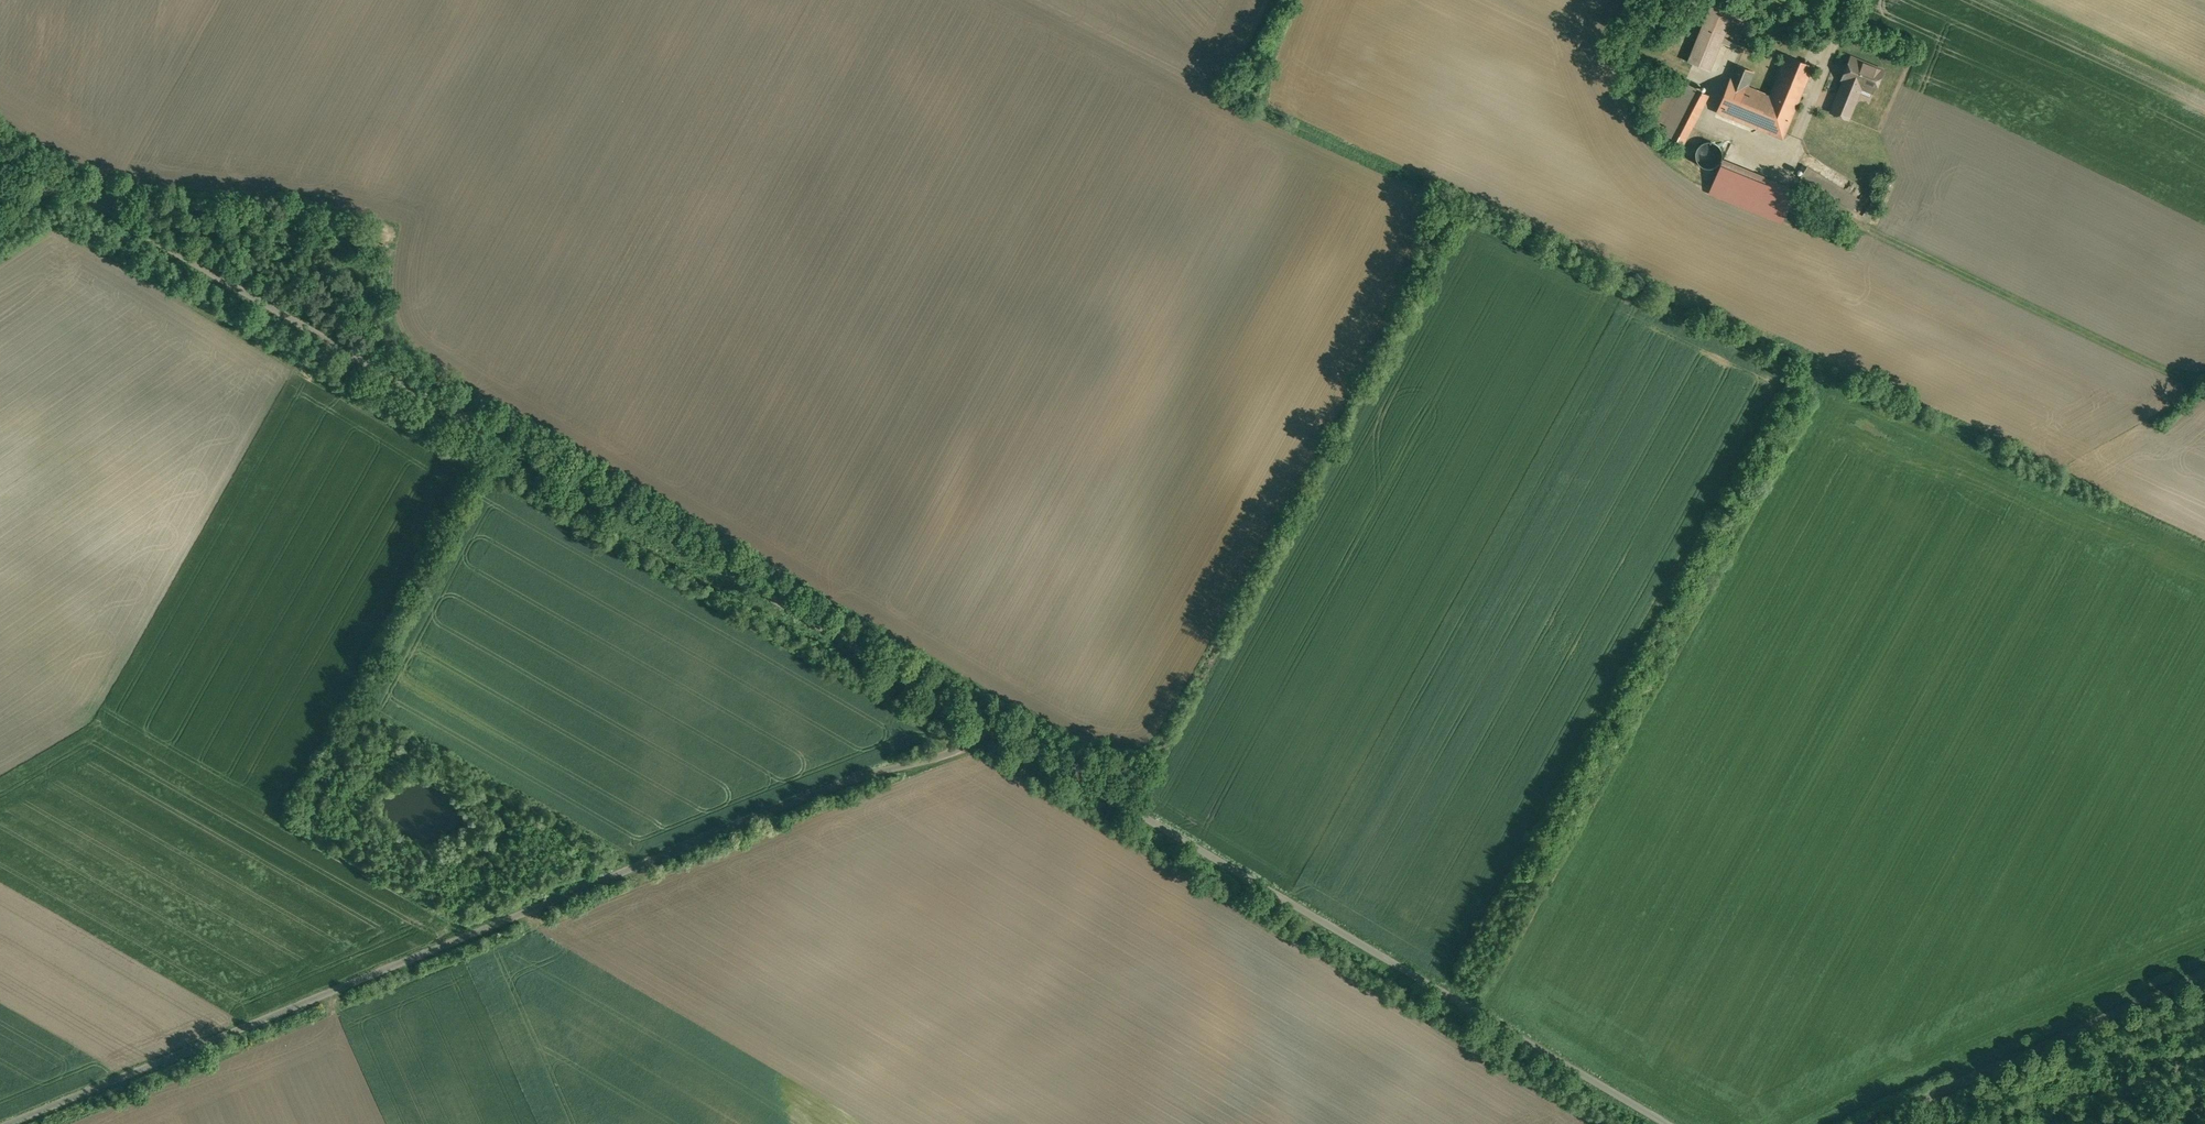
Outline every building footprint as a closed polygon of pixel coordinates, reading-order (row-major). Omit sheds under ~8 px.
[(1727,0),(1713,0),(1688,61),(1710,70),(1722,42),(1736,48),(1751,10),(1727,0)] [(1756,31),(1751,28),(1744,39),(1750,42),(1756,31)] [(1788,56),(1771,96),(1748,86),(1754,71),(1737,64),(1718,110),(1759,127),(1758,128),(1783,138),(1812,66),(1788,56)] [(1883,70),(1852,58),(1852,57),(1843,79),(1845,80),(1832,112),(1848,119),(1848,118),(1860,88),(1863,87),(1874,91),(1874,92),(1883,70)] [(1709,95),(1675,78),(1650,126),(1684,143),(1709,95)] [(1709,141),(1705,142),(1703,143),(1701,144),(1700,145),(1699,146),(1697,148),(1696,151),(1696,152),(1696,153),(1696,155),(1696,157),(1696,159),(1697,161),(1698,162),(1699,164),(1701,166),(1704,167),(1705,168),(1708,168),(1710,168),(1713,168),(1715,167),(1716,166),(1718,165),(1719,164),(1720,163),(1721,161),(1722,159),(1723,157),(1723,155),(1723,152),(1722,151),(1722,149),(1721,147),(1720,146),(1718,145),(1717,143),(1715,142),(1713,142),(1711,141),(1709,141)] [(1799,193),(1725,160),(1711,192),(1785,224),(1799,193)]
